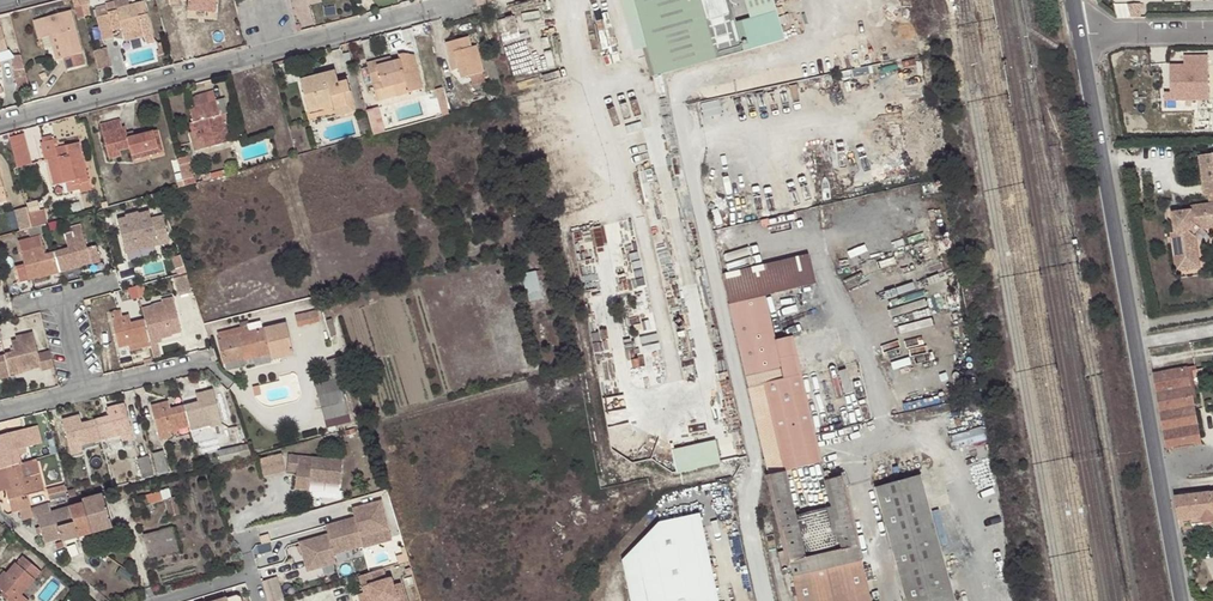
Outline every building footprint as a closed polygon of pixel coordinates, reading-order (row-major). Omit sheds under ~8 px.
[(115,8),(129,5),(128,0),(118,0),(113,1),(115,8)] [(186,10),(215,12),(215,0),(187,0),(186,10)] [(697,0),(630,0),(651,76),(661,73),(714,59),(697,0)] [(780,0),(751,0),(755,17),(743,20),(750,48),(789,38),(780,0)] [(113,1),(105,3),(107,14),(96,17),(102,41),(113,38),(111,28),(109,22),(118,20),(120,26),(123,40),(142,35),(145,43),(154,40),(143,1),(129,5),(115,8),(113,1)] [(77,20),(84,18),(81,5),(74,7),(77,20)] [(70,10),(33,20),(38,39),(49,36),(55,59),(62,57),(65,69),(84,64),(70,10)] [(215,12),(186,10),(186,18),(214,21),(215,12)] [(118,20),(109,22),(111,28),(120,26),(118,20)] [(461,78),(470,75),(482,72),(484,72),(477,45),(471,47),(468,36),(445,42),(452,70),(458,68),(461,78)] [(93,52),(98,69),(111,65),(106,49),(93,52)] [(388,63),(387,57),(366,63),(374,94),(406,86),(408,92),(422,88),(413,55),(403,53),(397,55),(399,59),(391,62),(388,63)] [(1212,107),(1212,54),(1189,54),(1189,62),(1169,62),(1169,107),(1212,107)] [(505,99),(493,58),(484,61),(496,101),(505,99)] [(20,86),(29,86),(29,67),(20,67),(20,86)] [(325,118),(335,115),(333,108),(352,104),(345,77),(337,79),(334,70),(299,79),(309,115),(323,111),(325,118)] [(482,72),(470,75),(473,84),(485,81),(482,72)] [(406,86),(374,94),(376,101),(408,92),(406,86)] [(423,95),(429,119),(448,114),(441,88),(425,91),(426,94),(423,95)] [(212,91),(206,92),(209,102),(215,100),(212,91)] [(209,102),(206,92),(189,97),(191,106),(188,107),(192,122),(195,130),(190,131),(189,132),(194,151),(230,141),(226,125),(227,125),(224,113),(228,113),(224,98),(215,100),(209,102)] [(333,108),(335,115),(335,117),(354,111),(352,104),(333,108)] [(382,106),(371,109),(377,133),(388,131),(382,106)] [(127,138),(126,133),(124,126),(121,127),(119,119),(99,123),(108,158),(121,155),(119,149),(129,147),(131,154),(157,148),(153,131),(133,136),(127,138)] [(245,137),(243,128),(233,130),(236,139),(245,137)] [(157,148),(131,154),(132,158),(161,151),(156,130),(153,131),(157,148)] [(23,134),(10,137),(17,166),(30,163),(23,134)] [(44,160),(51,158),(55,157),(62,183),(65,182),(74,180),(75,184),(88,181),(78,141),(54,147),(52,139),(40,142),(44,160)] [(1197,154),(1203,193),(1207,193),(1208,202),(1189,205),(1190,208),(1182,209),(1182,217),(1179,221),(1172,223),(1173,231),(1169,231),(1174,269),(1197,266),(1193,235),(1199,227),(1212,225),(1212,152),(1197,154)] [(55,157),(51,158),(58,184),(62,183),(55,157)] [(177,159),(177,158),(169,160),(171,167),(178,165),(178,164),(177,159)] [(178,165),(182,179),(193,176),(189,161),(178,164),(178,165)] [(178,165),(171,167),(175,181),(176,180),(182,179),(178,165)] [(184,186),(195,183),(193,176),(182,179),(184,186)] [(176,180),(178,187),(184,186),(182,179),(176,180)] [(90,186),(88,181),(75,184),(74,180),(65,182),(67,192),(90,186)] [(114,211),(117,219),(136,215),(134,206),(114,211)] [(31,227),(26,207),(15,209),(20,230),(27,228),(31,227)] [(29,212),(31,218),(45,213),(44,209),(29,212)] [(1182,217),(1182,209),(1170,211),(1172,223),(1179,221),(1182,217)] [(136,215),(117,219),(125,253),(168,242),(161,215),(149,218),(148,211),(136,215)] [(31,218),(33,226),(46,223),(47,222),(45,213),(31,218)] [(33,226),(31,227),(27,228),(30,237),(17,241),(23,264),(15,266),(19,282),(39,276),(38,273),(78,263),(78,266),(90,263),(90,264),(100,262),(95,245),(86,248),(81,229),(63,234),(67,248),(44,254),(39,235),(48,232),(46,223),(33,226)] [(184,254),(176,257),(182,273),(190,270),(184,254)] [(722,274),(729,303),(764,294),(815,282),(808,254),(722,274)] [(38,273),(39,276),(40,278),(79,267),(78,266),(78,263),(38,273)] [(545,270),(528,271),(530,299),(546,298),(545,270)] [(186,276),(173,279),(178,296),(190,293),(186,276)] [(146,286),(133,288),(134,296),(147,294),(146,286)] [(729,303),(798,600),(870,600),(863,572),(840,473),(824,477),(813,429),(792,335),(775,339),(764,294),(729,303)] [(150,302),(152,307),(172,302),(171,298),(150,302)] [(172,302),(152,307),(154,317),(130,323),(128,315),(122,316),(120,310),(109,313),(118,347),(128,344),(129,350),(149,346),(147,342),(150,342),(150,344),(173,338),(171,334),(180,332),(172,302)] [(316,310),(295,315),(298,326),(319,320),(316,310)] [(642,328),(655,325),(651,313),(639,317),(642,328)] [(243,358),(269,352),(269,351),(278,348),(280,357),(294,354),(286,322),(262,328),(260,321),(247,325),(247,326),(218,333),(219,338),(218,338),(224,363),(225,363),(226,370),(245,366),(243,358)] [(9,376),(8,372),(27,367),(28,369),(40,366),(41,371),(54,368),(53,366),(50,351),(38,355),(31,333),(14,337),(15,340),(9,342),(12,353),(0,356),(0,378),(9,376)] [(269,351),(269,352),(271,359),(280,357),(278,348),(269,351)] [(338,358),(336,358),(326,361),(330,373),(327,374),(329,380),(315,384),(328,427),(350,421),(336,373),(342,372),(338,358)] [(1194,365),(1188,366),(1193,398),(1197,397),(1191,370),(1196,369),(1194,365)] [(1188,366),(1151,372),(1160,421),(1165,450),(1201,443),(1193,398),(1188,366)] [(9,376),(28,371),(28,369),(27,367),(8,372),(9,376)] [(171,437),(169,430),(169,427),(188,422),(189,426),(190,431),(222,424),(213,389),(196,394),(198,402),(170,409),(168,401),(151,406),(159,440),(171,437)] [(82,451),(80,444),(80,440),(119,431),(120,435),(121,441),(133,438),(124,403),(107,408),(110,416),(81,422),(79,415),(62,419),(71,454),(82,451)] [(169,427),(169,430),(189,426),(188,422),(169,427)] [(0,435),(0,468),(8,499),(43,490),(39,473),(24,477),(17,449),(41,443),(37,425),(0,435)] [(966,431),(968,443),(987,439),(985,427),(966,431)] [(80,440),(80,444),(120,435),(119,431),(80,440)] [(720,438),(676,448),(681,472),(726,462),(720,438)] [(234,448),(218,452),(220,460),(241,457),(240,450),(235,451),(234,448)] [(162,451),(152,454),(158,474),(168,471),(162,451)] [(280,454),(258,459),(262,477),(285,472),(280,454)] [(342,461),(289,455),(287,471),(296,472),(295,488),(309,489),(309,479),(340,483),(342,461)] [(148,456),(138,459),(142,477),(152,475),(148,456)] [(875,487),(907,600),(954,600),(920,475),(875,487)] [(63,483),(49,486),(53,499),(66,495),(63,483)] [(1177,519),(1190,518),(1203,517),(1203,522),(1204,525),(1212,524),(1212,514),(1208,492),(1204,492),(1203,488),(1194,489),(1194,494),(1173,495),(1177,519)] [(69,497),(77,495),(75,489),(67,491),(69,497)] [(133,499),(136,507),(144,505),(146,513),(154,511),(152,503),(162,500),(160,491),(133,499)] [(69,507),(78,536),(111,527),(102,494),(82,499),(83,503),(69,506),(69,507)] [(175,497),(165,500),(169,516),(180,514),(175,497)] [(327,535),(299,543),(308,571),(337,563),(334,555),(363,546),(361,537),(390,529),(381,499),(352,509),(354,517),(325,525),(327,535)] [(47,503),(29,508),(32,520),(36,519),(38,528),(40,534),(43,544),(60,540),(60,542),(63,541),(74,537),(78,536),(69,507),(50,513),(47,503)] [(144,505),(136,507),(138,515),(146,513),(144,505)] [(699,512),(660,521),(623,559),(632,600),(719,600),(699,512)] [(181,525),(172,527),(175,539),(184,537),(181,525)] [(175,539),(172,527),(143,535),(149,558),(178,550),(175,539)] [(390,529),(361,537),(363,546),(392,538),(390,529)] [(77,549),(74,537),(63,541),(66,552),(77,549)] [(259,545),(259,562),(273,562),(273,545),(259,545)] [(6,573),(0,580),(0,588),(3,591),(7,594),(4,598),(8,600),(29,600),(21,595),(40,571),(22,557),(16,564),(14,562),(6,573)] [(360,575),(365,591),(368,600),(407,600),(400,581),(394,583),(391,576),(386,578),(382,568),(360,575)] [(268,600),(283,600),(284,600),(277,579),(263,584),(268,600)] [(365,591),(359,594),(362,600),(368,600),(365,591)]
